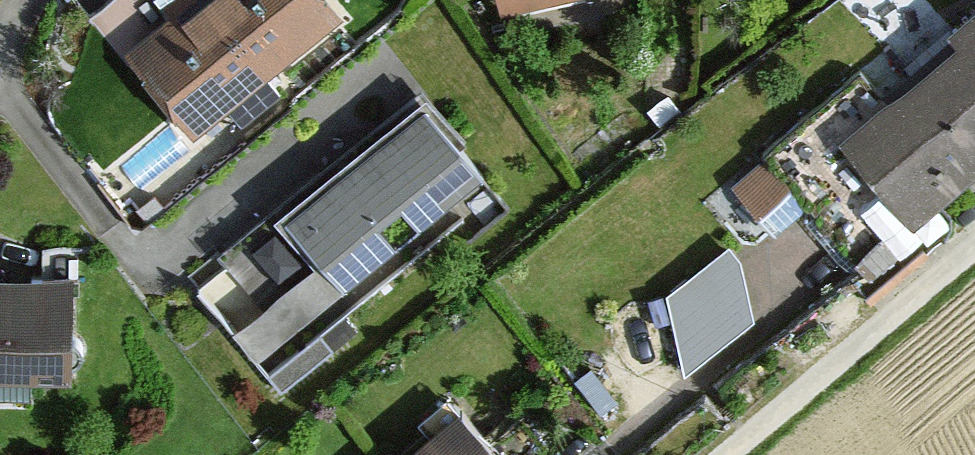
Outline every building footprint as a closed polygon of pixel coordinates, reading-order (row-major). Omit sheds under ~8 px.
[(157,22),(117,53),(184,138),(336,20),(321,0),(140,0),(157,22)] [(561,0),(493,0),(496,15),(561,0)] [(974,178),(974,21),(833,139),(910,232),(974,178)] [(412,94),(172,278),(258,390),(498,206),(412,94)] [(782,146),(741,158),(756,214),(798,203),(782,146)] [(808,212),(744,234),(763,289),(827,268),(808,212)] [(726,244),(627,326),(677,385),(749,325),(726,244)] [(71,385),(74,276),(0,274),(0,384),(71,385)] [(442,411),(387,454),(478,454),(442,411)]
